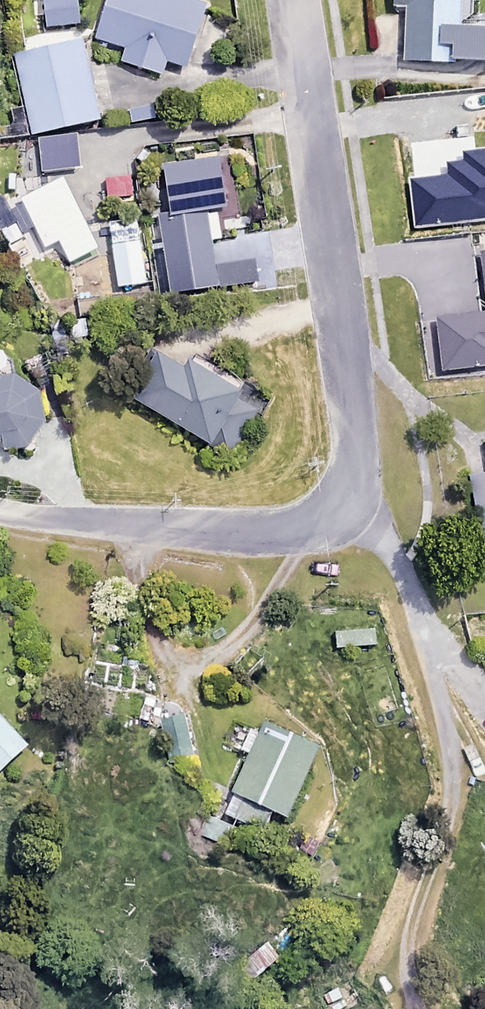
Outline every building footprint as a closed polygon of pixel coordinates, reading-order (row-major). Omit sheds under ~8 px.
[(76,0),(40,0),(43,27),(78,24),(76,0)] [(193,0),(105,0),(95,37),(126,46),(121,63),(161,74),(164,60),(187,66),(204,3),(193,0)] [(395,4),(403,4),(405,62),(484,60),(484,29),(461,30),(460,0),(395,0),(395,4)] [(98,119),(82,41),(14,54),(30,133),(98,119)] [(224,207),(219,157),(163,164),(168,211),(159,212),(168,291),(256,281),(254,260),(213,265),(206,209),(224,207)] [(84,240),(85,159),(64,159),(62,240),(84,240)] [(134,243),(111,244),(113,278),(137,277),(134,243)] [(98,293),(72,295),(73,316),(99,314),(98,293)] [(154,350),(127,396),(215,447),(219,441),(234,450),(262,402),(191,361),(186,369),(154,350)] [(46,423),(43,392),(12,370),(17,363),(0,351),(0,442),(7,447),(30,444),(46,423)] [(467,476),(474,521),(484,520),(484,473),(467,476)] [(373,644),(373,629),(334,630),(335,645),(373,644)] [(194,765),(183,716),(158,722),(169,771),(194,765)] [(0,717),(0,768),(25,746),(0,717)] [(318,751),(263,724),(220,811),(259,831),(269,810),(285,817),(318,751)]
